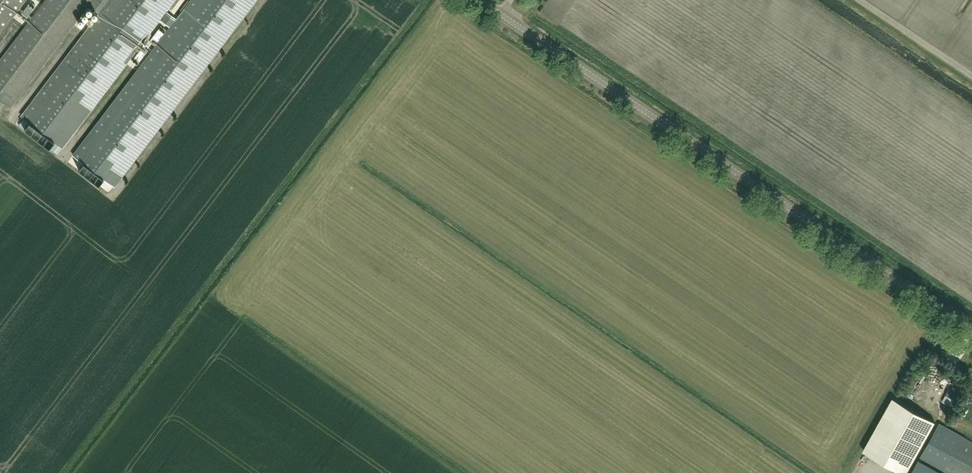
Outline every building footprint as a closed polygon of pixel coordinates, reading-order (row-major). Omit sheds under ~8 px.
[(93,0),(45,0),(33,17),(31,19),(0,60),(0,99),(12,108),(93,0)] [(25,0),(0,0),(0,34),(25,0)] [(22,117),(63,147),(174,0),(110,0),(22,117)] [(35,6),(30,2),(24,9),(20,7),(18,9),(22,12),(19,16),(24,20),(27,17),(31,19),(33,17),(29,14),(35,6)] [(83,30),(90,21),(84,17),(77,25),(83,30)] [(159,37),(166,29),(160,25),(149,40),(154,44),(157,39),(160,42),(162,39),(159,37)] [(148,49),(143,45),(140,48),(139,47),(136,50),(138,51),(131,60),(137,64),(148,49)] [(110,193),(116,185),(106,177),(100,184),(110,193)] [(954,400),(958,393),(949,388),(946,395),(954,400)] [(894,399),(864,452),(902,472),(906,472),(934,422),(894,399)] [(965,408),(962,413),(968,417),(971,411),(965,408)] [(939,423),(920,458),(946,472),(971,472),(971,442),(939,423)] [(911,472),(940,472),(918,461),(911,472)]
